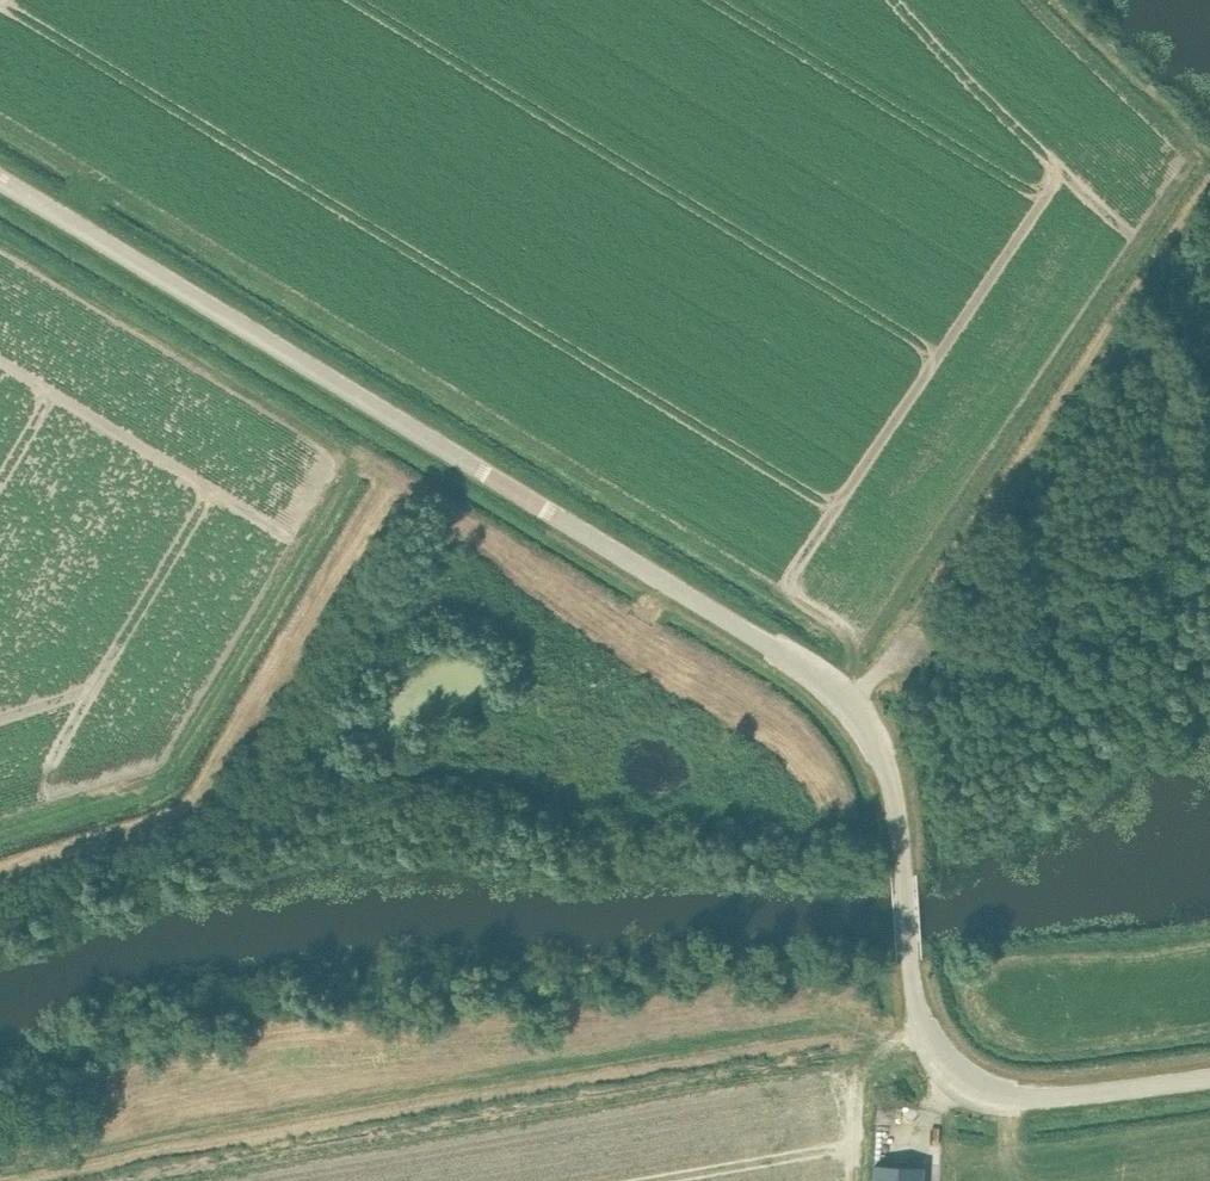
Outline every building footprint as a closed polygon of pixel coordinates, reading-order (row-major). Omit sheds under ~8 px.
[(924,1168),(875,1165),(874,1180),(923,1180),(924,1168)]
